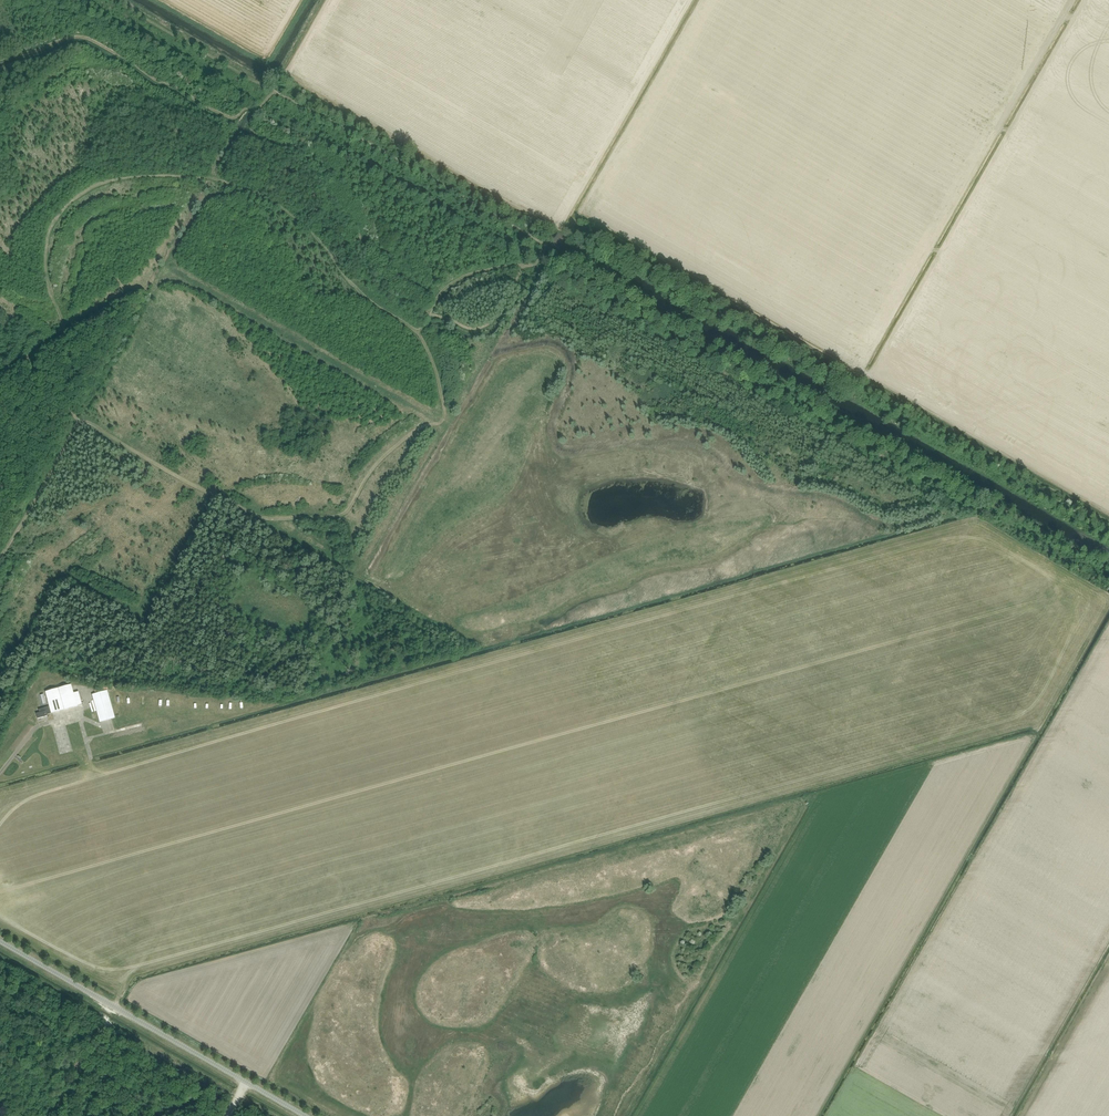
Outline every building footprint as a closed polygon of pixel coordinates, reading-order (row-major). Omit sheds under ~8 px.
[(46,715),(82,705),(78,692),(73,693),(71,685),(45,692),(49,707),(38,710),(39,713),(36,714),(37,719),(44,717),(47,716),(46,715)] [(112,718),(114,718),(107,690),(92,694),(100,722),(112,718)]
